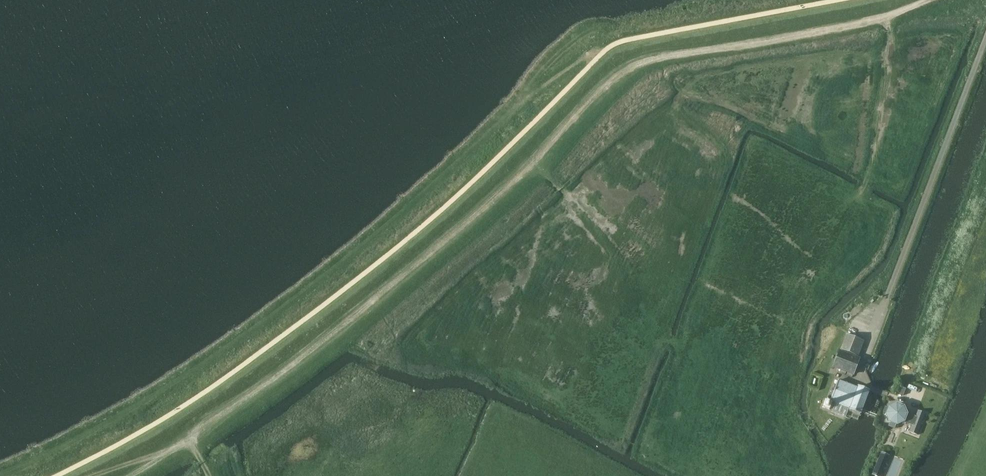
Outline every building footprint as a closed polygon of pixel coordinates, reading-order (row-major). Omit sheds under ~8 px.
[(853,375),(859,360),(856,359),(863,343),(846,336),(840,352),(834,368),(840,370),(853,375)] [(848,411),(860,415),(869,391),(858,387),(857,388),(837,380),(830,401),(833,402),(830,409),(846,415),(848,411)] [(917,435),(925,414),(917,410),(915,416),(907,413),(904,407),(896,403),(888,407),(885,415),(889,423),(889,424),(888,427),(894,429),(895,425),(897,426),(904,423),(911,426),(909,432),(917,435)] [(872,475),(875,475),(881,475),(889,456),(881,452),(872,475)]
